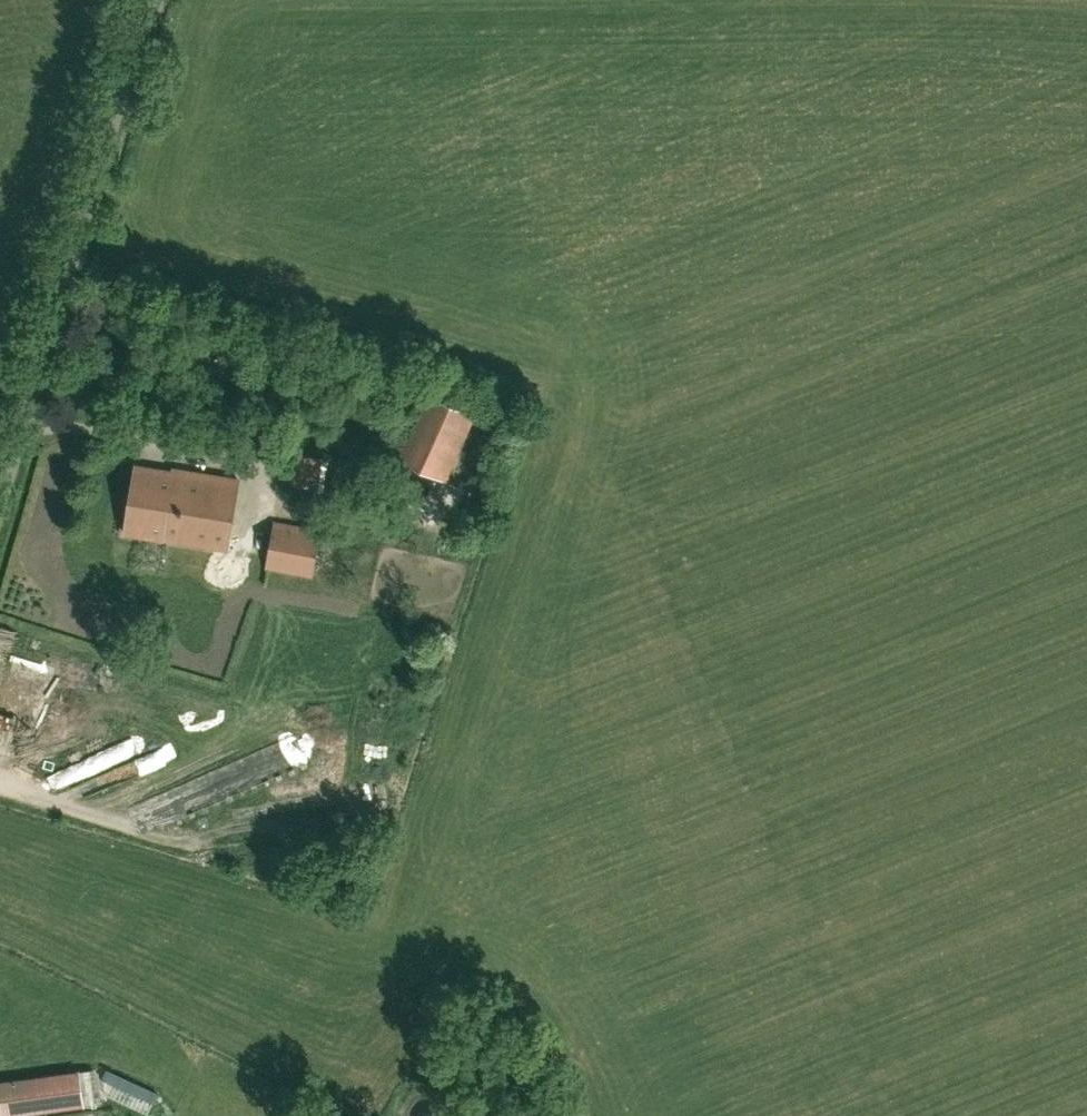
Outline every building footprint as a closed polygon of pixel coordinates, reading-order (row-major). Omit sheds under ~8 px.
[(448,481),(477,414),(422,390),(393,457),(448,481)] [(293,459),(292,491),(328,492),(329,460),(293,459)] [(174,469),(138,463),(127,531),(228,547),(239,476),(175,466),(174,469)] [(275,524),(267,567),(311,575),(319,532),(275,524)] [(0,1079),(0,1114),(83,1101),(78,1067),(0,1079)]
